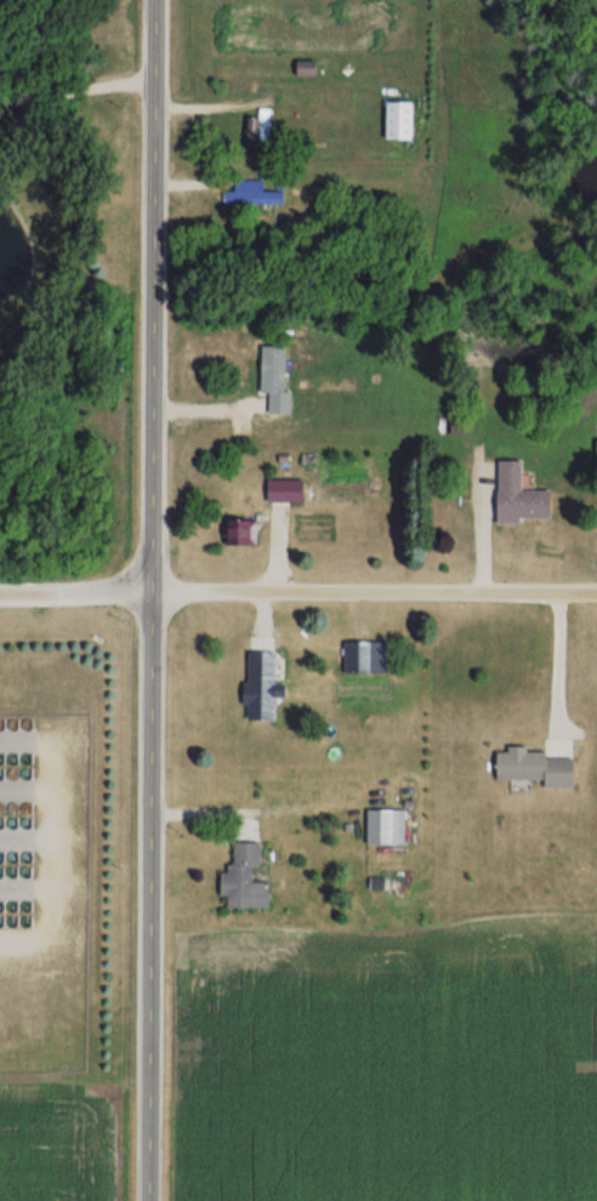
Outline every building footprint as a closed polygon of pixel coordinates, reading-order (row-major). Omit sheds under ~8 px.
[(394,138),(420,138),(420,101),(394,101),(394,138)] [(274,108),(261,108),(261,139),(274,139),(274,108)] [(229,190),(229,203),(291,204),(291,190),(270,190),(270,179),(241,179),(241,190),(229,190)] [(294,414),(294,346),(264,346),(265,393),(273,393),(273,414),(294,414)] [(491,461),(490,521),(545,521),(545,490),(519,490),(519,461),(491,461)] [(311,501),(311,479),(272,479),(272,501),(311,501)] [(257,545),(257,521),(232,521),(232,545),(257,545)] [(338,674),(381,674),(381,642),(338,642),(338,674)] [(283,695),(290,695),(290,690),(292,690),(292,685),(284,685),(284,652),(253,652),(252,720),(283,720),(283,695)] [(489,754),(489,781),(538,782),(537,788),(566,788),(566,754),(489,754)] [(400,845),(400,810),(362,810),(362,845),(400,845)] [(264,843),(239,842),(238,867),(228,866),(227,907),(276,909),(277,882),(263,881),(264,843)]
